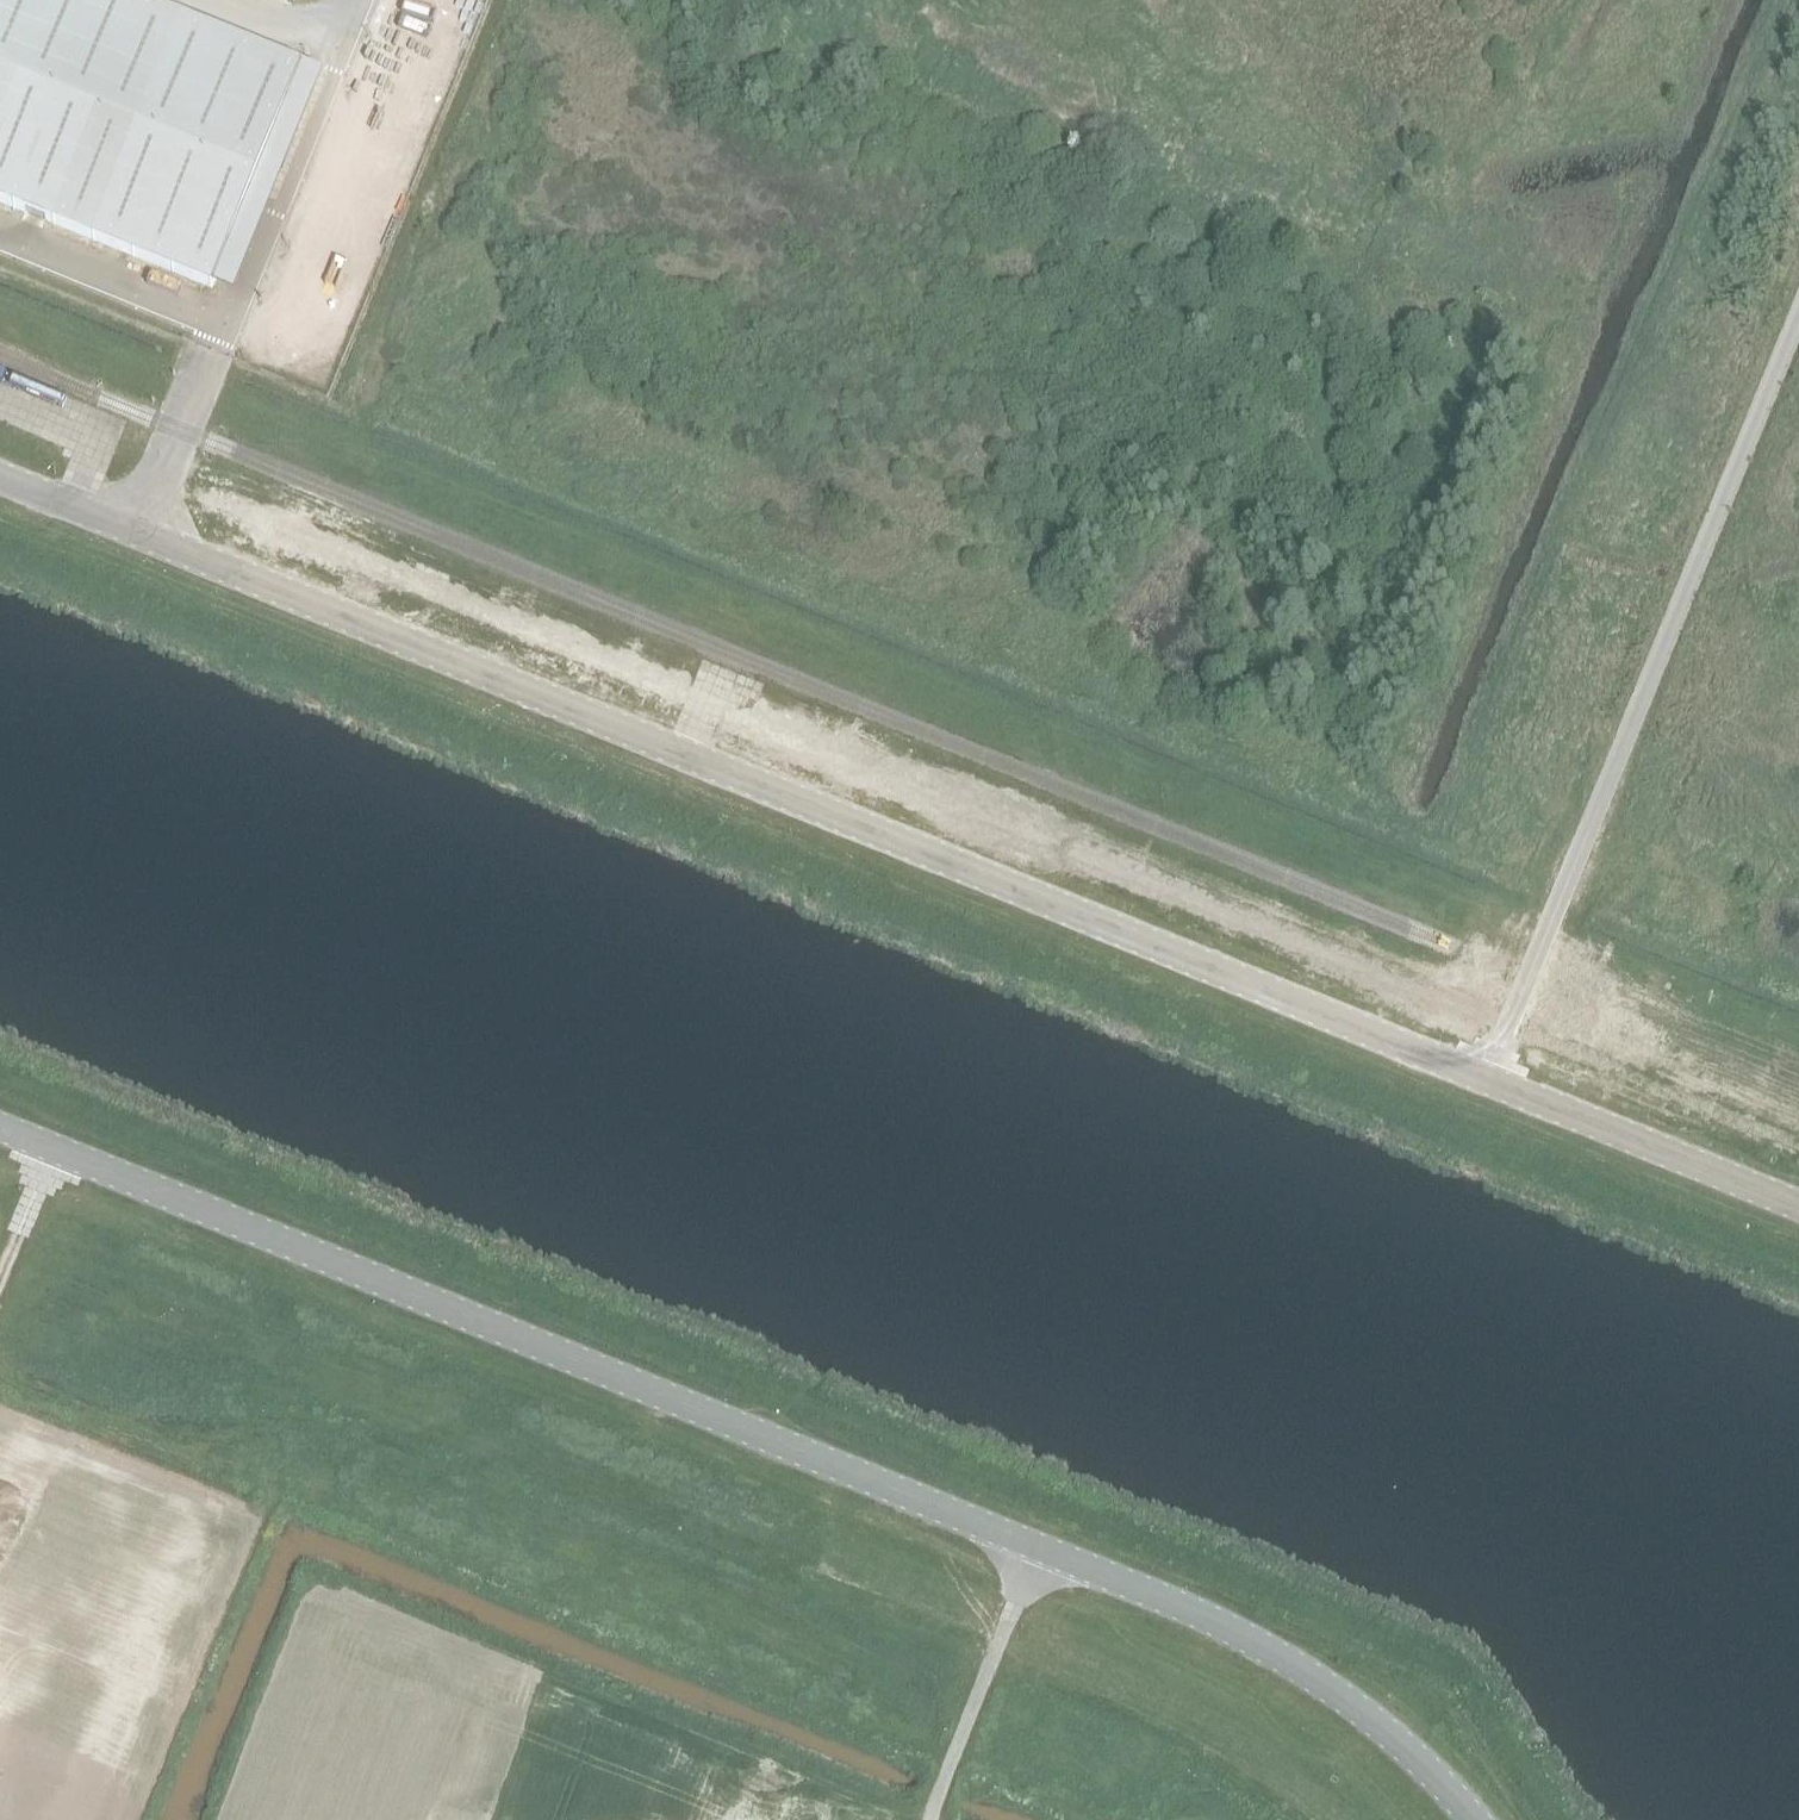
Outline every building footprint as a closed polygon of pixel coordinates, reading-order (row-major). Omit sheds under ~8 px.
[(213,288),(302,67),(136,0),(0,0),(0,202),(213,288)]
